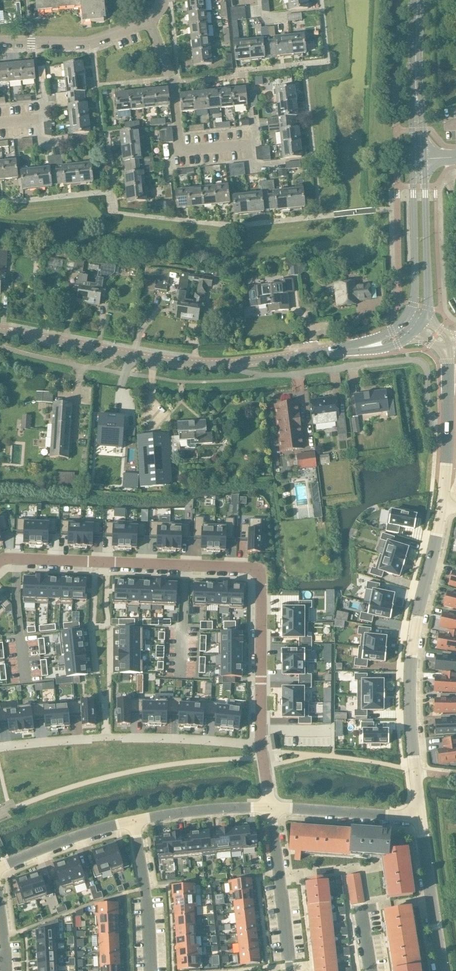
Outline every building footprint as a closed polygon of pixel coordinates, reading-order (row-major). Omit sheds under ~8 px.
[(36,9),(43,9),(43,10),(81,6),(82,23),(103,21),(102,14),(103,14),(102,0),(35,0),(36,9)] [(204,0),(195,0),(186,1),(188,15),(206,13),(204,0)] [(268,0),(261,0),(262,12),(269,13),(268,0)] [(307,0),(288,0),(289,4),(286,5),(286,11),(307,9),(307,6),(308,6),(307,0)] [(246,20),(244,7),(237,8),(238,21),(246,20)] [(238,21),(237,8),(230,8),(231,21),(233,40),(235,61),(238,61),(239,62),(250,60),(248,41),(240,42),(239,39),(238,39),(237,21),(238,21)] [(207,25),(206,13),(188,15),(189,27),(207,25)] [(302,21),(301,14),(287,15),(287,22),(302,21)] [(208,38),(207,25),(189,27),(191,40),(208,38)] [(289,37),(275,38),(274,27),(267,28),(270,52),(276,51),(276,57),(279,56),(279,57),(291,56),(289,37)] [(270,52),(267,28),(260,29),(261,40),(248,41),(250,60),(261,59),(261,58),(264,58),(264,52),(270,52)] [(305,54),(303,33),(296,33),(297,36),(289,37),(291,56),(302,55),(302,54),(305,54)] [(210,51),(208,38),(191,40),(192,53),(210,51)] [(211,64),(210,51),(192,53),(193,66),(211,64)] [(35,81),(33,63),(20,64),(22,82),(35,81)] [(22,82),(20,64),(7,65),(9,83),(22,82)] [(85,78),(83,66),(82,67),(82,64),(61,66),(62,73),(65,72),(66,80),(85,78)] [(7,65),(0,66),(0,84),(9,83),(7,65)] [(80,99),(80,93),(85,92),(85,89),(86,89),(85,78),(66,80),(67,94),(56,95),(56,101),(80,99)] [(296,102),(295,90),(294,90),(293,87),(273,90),(274,96),(276,96),(277,104),(296,102)] [(169,106),(167,88),(154,90),(156,108),(169,106)] [(247,106),(245,88),(232,89),(234,107),(247,106)] [(234,107),(232,89),(218,91),(220,108),(234,107)] [(156,108),(154,90),(141,91),(143,109),(156,108)] [(143,109),(141,91),(129,92),(130,110),(143,109)] [(220,108),(218,91),(206,92),(207,110),(220,108)] [(130,110),(129,92),(115,94),(117,112),(130,110)] [(207,110),(206,92),(193,93),(194,111),(207,110)] [(194,111),(193,93),(180,95),(181,112),(194,111)] [(89,119),(88,108),(87,108),(86,105),(81,105),(80,99),(56,101),(57,108),(69,107),(70,121),(89,119)] [(292,123),(291,117),(297,116),(296,113),(298,113),(296,102),(277,104),(279,117),(267,118),(268,126),(292,123)] [(90,130),(89,119),(70,121),(71,129),(67,129),(68,135),(89,133),(89,130),(90,130)] [(301,143),(300,132),(298,132),(298,128),(293,128),(292,123),(268,126),(268,132),(279,131),(281,145),(301,143)] [(140,145),(139,138),(142,137),(141,131),(120,133),(120,136),(119,136),(120,147),(140,145)] [(89,144),(88,137),(73,139),(74,146),(89,144)] [(302,154),(301,143),(281,145),(282,152),(279,153),(280,160),(301,157),(301,154),(302,154)] [(153,165),(153,158),(142,159),(140,145),(120,147),(122,159),(123,159),(123,162),(129,162),(129,167),(153,165)] [(263,154),(272,153),(272,146),(255,148),(257,160),(263,161),(263,154)] [(76,166),(62,167),(61,156),(54,157),(57,181),(63,180),(64,186),(67,185),(67,186),(78,185),(76,166)] [(57,181),(54,157),(48,158),(49,169),(35,170),(37,189),(49,188),(48,187),(51,187),(50,181),(57,181)] [(18,179),(16,161),(3,162),(4,180),(18,179)] [(92,182),(90,161),(83,162),(84,165),(76,166),(78,185),(90,184),(90,183),(92,182)] [(300,168),(299,161),(285,163),(286,170),(300,168)] [(154,171),(153,165),(129,167),(130,174),(124,174),(124,178),(123,178),(124,188),(144,186),(142,173),(154,171)] [(35,170),(27,171),(27,168),(20,169),(22,190),(26,190),(37,189),(35,170)] [(288,190),(274,192),(273,180),(266,181),(269,205),(275,205),(275,210),(279,210),(279,211),(290,210),(288,190)] [(269,205),(266,181),(259,182),(260,193),(247,195),(249,214),(261,213),(260,212),(263,212),(262,206),(269,205)] [(172,198),(171,183),(163,184),(165,199),(172,198)] [(124,188),(126,200),(127,200),(128,203),(148,200),(148,194),(145,194),(144,186),(124,188)] [(229,203),(227,186),(214,187),(216,205),(229,203)] [(305,207),(302,186),(295,187),(295,190),(288,190),(290,210),(301,209),(301,208),(305,207)] [(216,205),(214,187),(202,188),(203,206),(216,205)] [(203,206),(202,188),(188,190),(190,207),(203,206)] [(190,207),(188,190),(175,191),(177,208),(190,207)] [(247,195),(239,195),(238,193),(232,193),(235,215),(237,214),(238,215),(249,214),(247,195)] [(61,275),(63,260),(45,258),(43,272),(61,275)] [(84,262),(75,260),(73,272),(80,273),(78,283),(76,283),(75,292),(79,293),(78,302),(88,303),(91,285),(86,284),(88,273),(82,272),(84,262)] [(93,270),(98,271),(97,279),(96,278),(95,286),(91,285),(88,303),(99,305),(100,296),(104,296),(105,288),(104,287),(105,280),(114,274),(115,267),(94,263),(93,270)] [(186,319),(189,301),(184,300),(186,287),(188,281),(192,282),(194,275),(180,273),(178,286),(176,299),(175,299),(173,308),(177,308),(176,317),(186,319)] [(186,319),(197,321),(199,312),(202,312),(204,303),(202,303),(203,296),(203,295),(204,295),(204,294),(205,294),(207,287),(211,288),(213,278),(194,275),(192,282),(198,283),(197,293),(198,293),(198,295),(195,295),(194,301),(189,301),(186,319)] [(168,278),(156,276),(154,289),(166,291),(168,278)] [(293,292),(291,279),(281,281),(281,284),(256,287),(258,306),(270,304),(271,312),(288,310),(286,293),(293,292)] [(370,299),(368,285),(353,287),(353,283),(335,285),(338,306),(355,304),(355,301),(370,299)] [(353,433),(359,432),(357,415),(387,411),(388,417),(393,416),(395,415),(393,402),(391,401),(386,401),(386,400),(386,397),(385,397),(384,391),(384,392),(384,393),(376,394),(375,393),(354,395),(357,415),(351,416),(353,433)] [(324,399),(324,401),(320,401),(320,400),(310,401),(314,425),(336,422),(339,440),(347,439),(343,414),(338,415),(336,398),(324,399)] [(70,432),(72,404),(53,403),(52,431),(70,432)] [(285,451),(303,449),(297,403),(275,405),(277,420),(276,421),(277,425),(278,426),(280,439),(284,438),(285,451)] [(99,415),(96,447),(122,449),(125,417),(99,415)] [(30,431),(31,416),(22,416),(21,430),(30,431)] [(196,444),(212,443),(211,432),(211,433),(206,434),(205,422),(202,422),(202,423),(198,424),(198,422),(194,422),(194,423),(189,423),(178,423),(179,437),(179,441),(187,441),(187,447),(189,449),(195,448),(196,447),(196,444)] [(70,432),(52,431),(50,458),(68,459),(70,432)] [(169,434),(137,436),(140,487),(172,485),(170,458),(180,458),(179,441),(179,436),(169,436),(169,434)] [(314,453),(296,455),(298,469),(316,467),(314,453)] [(330,463),(328,455),(319,456),(320,465),(330,463)] [(73,473),(58,473),(57,486),(73,487),(73,473)] [(320,504),(312,505),(314,519),(322,518),(320,504)] [(387,524),(385,532),(398,534),(399,527),(413,530),(416,515),(408,514),(409,511),(402,510),(401,513),(391,511),(389,525),(387,524)] [(195,517),(194,537),(202,538),(201,550),(206,550),(206,552),(214,552),(215,524),(204,523),(204,518),(195,517)] [(215,524),(214,552),(220,553),(220,551),(225,551),(225,539),(233,539),(234,519),(225,519),(225,524),(215,524)] [(17,520),(17,532),(24,532),(24,544),(29,544),(29,546),(36,547),(37,523),(37,520),(17,520)] [(37,523),(36,547),(42,547),(42,545),(47,545),(48,533),(55,533),(56,521),(47,521),(47,523),(37,523)] [(62,521),(61,533),(69,534),(68,546),(73,546),(73,548),(80,548),(81,522),(62,521)] [(81,522),(80,548),(86,549),(87,547),(92,547),(92,534),(100,535),(100,523),(81,522)] [(150,522),(150,537),(157,537),(157,549),(162,550),(162,551),(169,552),(170,523),(150,522)] [(118,550),(125,550),(126,526),(115,526),(115,523),(106,523),(105,535),(113,535),(112,548),(118,548),(118,550)] [(170,523),(169,552),(175,552),(175,550),(180,550),(181,538),(189,538),(189,524),(170,523)] [(126,524),(125,550),(131,550),(131,548),(136,549),(137,536),(144,536),(145,524),(126,524)] [(241,525),(240,539),(248,540),(247,552),(260,552),(260,545),(262,545),(262,538),(260,538),(261,526),(241,525)] [(382,534),(380,540),(387,542),(383,556),(403,563),(408,548),(392,543),(394,538),(382,534)] [(371,568),(369,574),(382,578),(383,572),(399,577),(403,563),(383,556),(378,570),(371,568)] [(24,577),(23,603),(36,604),(37,577),(36,577),(36,578),(32,578),(32,577),(24,577)] [(37,577),(36,604),(48,604),(49,579),(44,579),(44,577),(37,577)] [(61,579),(60,605),(72,605),(73,579),(65,578),(65,579),(61,579)] [(49,579),(48,604),(48,599),(59,600),(59,605),(60,605),(61,579),(49,579)] [(73,579),(72,600),(86,601),(86,593),(84,593),(85,579),(77,579),(77,580),(73,580),(73,579)] [(113,594),(113,604),(126,605),(126,607),(127,607),(128,581),(127,581),(127,582),(123,582),(123,580),(115,580),(115,594),(113,594)] [(128,581),(127,607),(139,608),(140,582),(135,582),(135,581),(128,581)] [(140,582),(139,608),(139,605),(151,606),(152,583),(140,582)] [(152,583),(151,606),(163,606),(164,582),(157,582),(157,583),(152,583)] [(164,582),(163,606),(175,607),(176,583),(169,582),(169,583),(164,583),(164,582)] [(367,582),(365,590),(373,591),(370,603),(391,607),(394,595),(378,591),(379,585),(367,582)] [(194,584),(193,607),(206,608),(207,584),(206,584),(206,585),(194,584)] [(207,584),(206,608),(206,606),(217,606),(217,608),(218,608),(219,585),(214,585),(214,584),(207,584)] [(219,585),(218,608),(230,609),(231,585),(224,584),(224,586),(219,585)] [(231,585),(230,609),(242,609),(243,585),(236,585),(235,586),(231,586),(231,585)] [(455,590),(454,596),(447,594),(444,606),(455,609),(455,590)] [(5,610),(10,605),(1,595),(0,596),(0,604),(5,610)] [(298,608),(282,608),(282,623),(304,623),(304,608),(311,608),(311,602),(298,602),(298,608)] [(361,613),(359,620),(372,623),(373,616),(390,619),(392,607),(391,607),(370,603),(368,614),(361,613)] [(450,610),(449,616),(443,615),(440,627),(455,631),(455,612),(450,610)] [(304,623),(282,623),(282,638),(298,638),(298,644),(311,644),(311,637),(304,637),(304,623)] [(358,627),(357,635),(364,636),(363,648),(385,650),(386,637),(370,636),(371,629),(358,627)] [(142,629),(119,629),(119,641),(145,641),(145,640),(142,640),(142,629)] [(82,631),(59,634),(60,645),(83,643),(82,631)] [(446,631),(445,637),(439,636),(437,649),(455,652),(455,633),(446,631)] [(229,633),(216,633),(216,644),(242,644),(242,638),(242,633),(229,633)] [(145,641),(119,641),(119,652),(145,651),(145,641)] [(83,643),(60,645),(62,656),(84,653),(83,643)] [(242,644),(216,644),(216,645),(218,645),(218,655),(243,655),(243,649),(242,649),(242,644)] [(298,650),(282,650),(282,663),(304,663),(304,651),(311,651),(311,644),(298,644),(298,650)] [(355,659),(354,666),(367,668),(367,661),(384,662),(386,650),(385,650),(363,648),(362,659),(355,659)] [(145,651),(119,652),(119,662),(142,662),(142,652),(145,652),(145,651)] [(443,652),(443,658),(436,657),(435,670),(455,672),(455,654),(443,652)] [(84,653),(62,656),(64,656),(65,666),(86,664),(84,653)] [(243,655),(218,655),(218,656),(221,656),(221,666),(242,666),(242,662),(243,662),(243,655)] [(142,662),(119,662),(119,673),(119,674),(142,674),(142,662)] [(304,663),(282,663),(282,675),(298,675),(298,682),(311,682),(311,675),(304,675),(304,663)] [(86,664),(65,666),(66,677),(72,677),(87,675),(86,664)] [(242,666),(221,666),(221,677),(222,677),(234,677),(242,677),(242,673),(242,666)] [(455,693),(455,674),(442,673),(441,679),(435,679),(434,692),(455,693)] [(367,674),(354,674),(354,681),(362,681),(362,696),(383,696),(383,681),(367,681),(367,674)] [(298,688),(282,688),(282,703),(304,703),(304,688),(311,688),(311,682),(298,682),(298,688)] [(455,713),(455,694),(441,694),(441,700),(435,700),(435,713),(455,713)] [(361,710),(354,710),(354,717),(367,717),(367,711),(383,711),(383,696),(362,696),(361,710)] [(155,700),(154,727),(161,727),(161,725),(166,725),(166,713),(173,713),(174,698),(173,698),(173,701),(155,700)] [(174,698),(173,713),(179,713),(179,726),(184,726),(184,728),(190,728),(192,702),(191,702),(191,704),(181,704),(181,699),(174,698)] [(117,710),(115,710),(115,718),(117,718),(117,725),(130,725),(130,712),(136,712),(136,700),(117,700),(117,710)] [(144,700),(136,700),(136,712),(143,712),(142,725),(148,725),(148,726),(154,727),(155,700),(154,700),(154,703),(144,702),(144,700)] [(93,701),(74,702),(75,714),(81,714),(82,726),(94,726),(94,718),(96,718),(95,711),(94,711),(93,701)] [(74,702),(55,703),(58,730),(64,729),(64,727),(69,727),(68,714),(75,714),(74,702)] [(192,702),(190,728),(197,728),(197,727),(202,727),(203,715),(209,715),(210,715),(211,703),(192,702)] [(55,703),(37,705),(38,717),(45,716),(46,729),(51,728),(51,730),(58,730),(55,703)] [(227,731),(229,707),(218,706),(219,704),(211,703),(210,715),(216,716),(215,728),(220,729),(220,730),(227,731)] [(304,703),(282,703),(282,718),(298,718),(298,724),(311,724),(311,717),(303,717),(304,703)] [(37,705),(18,707),(22,733),(28,733),(28,731),(33,730),(32,718),(38,717),(37,705)] [(2,722),(8,721),(9,733),(15,732),(15,734),(22,733),(18,707),(0,710),(0,708),(0,711),(2,722)] [(241,708),(229,707),(227,731),(233,732),(233,730),(239,730),(240,716),(241,716),(242,710),(241,710),(241,708)] [(435,722),(436,735),(455,734),(455,715),(442,715),(442,721),(435,722)] [(373,723),(360,723),(360,731),(363,731),(362,744),(373,744),(373,747),(380,747),(380,744),(388,744),(388,730),(373,730),(373,723)] [(443,741),(444,751),(438,751),(438,753),(436,754),(437,762),(439,762),(440,764),(455,762),(455,739),(443,741)] [(241,829),(240,829),(242,852),(242,850),(256,849),(255,830),(249,831),(248,828),(247,828),(246,827),(241,827),(241,829)] [(234,829),(228,830),(230,853),(242,852),(240,829),(238,829),(238,828),(234,828),(234,829)] [(291,828),(289,851),(305,852),(307,829),(291,828)] [(220,834),(214,834),(216,855),(217,855),(216,853),(230,851),(230,853),(228,830),(227,830),(227,829),(221,829),(221,831),(219,831),(220,834)] [(307,829),(305,852),(320,853),(322,830),(307,829)] [(322,830),(320,853),(335,854),(337,831),(322,830)] [(201,833),(199,833),(202,856),(216,855),(214,834),(208,835),(208,832),(207,832),(206,831),(201,831),(201,833)] [(337,831),(335,854),(350,855),(352,831),(351,831),(351,832),(337,831)] [(352,831),(350,855),(351,855),(351,854),(365,855),(367,832),(352,831)] [(191,836),(185,837),(187,858),(202,856),(199,833),(198,833),(198,832),(192,832),(192,833),(191,834),(191,836)] [(367,832),(365,855),(380,856),(382,833),(367,832)] [(382,833),(380,856),(384,856),(383,853),(388,852),(390,834),(382,833)] [(162,839),(156,840),(158,861),(173,859),(171,836),(170,836),(169,834),(164,835),(164,836),(162,836),(162,839)] [(172,835),(171,836),(173,859),(187,858),(185,837),(180,837),(180,835),(178,835),(178,834),(172,834),(172,835)] [(105,848),(104,849),(113,875),(124,872),(130,870),(125,856),(119,858),(115,845),(113,846),(113,845),(105,847),(105,848)] [(97,865),(91,867),(96,881),(113,875),(104,849),(103,849),(102,848),(94,851),(95,852),(93,852),(97,865)] [(388,852),(383,853),(384,856),(385,868),(408,865),(406,850),(388,852)] [(67,861),(65,861),(72,883),(74,887),(85,884),(84,879),(77,858),(75,858),(74,857),(68,859),(67,860),(67,861)] [(56,864),(54,865),(61,886),(72,883),(65,861),(64,862),(64,861),(56,863),(56,864)] [(408,865),(385,868),(387,883),(410,880),(408,865)] [(28,876),(36,900),(47,897),(53,895),(49,884),(43,886),(39,873),(37,873),(37,872),(29,875),(29,876),(28,876)] [(359,874),(347,876),(351,905),(363,903),(359,874)] [(21,893),(15,895),(19,906),(36,900),(28,876),(26,877),(26,876),(22,877),(18,878),(18,879),(17,880),(21,893)] [(307,884),(309,904),(316,970),(335,970),(326,882),(321,882),(320,878),(312,879),(312,883),(307,884)] [(251,880),(229,883),(230,893),(232,893),(251,890),(251,892),(252,892),(251,880)] [(410,880),(387,883),(389,899),(412,896),(410,880)] [(195,886),(172,887),(173,898),(174,898),(174,897),(195,896),(195,886)] [(251,890),(232,893),(233,903),(252,901),(251,892),(251,890)] [(195,896),(174,897),(174,898),(174,907),(196,906),(195,896)] [(252,901),(233,903),(234,913),(253,911),(252,901)] [(117,904),(95,905),(96,916),(117,915),(117,916),(118,916),(117,904)] [(196,906),(174,907),(175,918),(197,916),(196,906)] [(385,912),(394,970),(418,970),(418,969),(419,969),(409,908),(397,910),(385,912)] [(253,911),(234,913),(235,924),(254,921),(253,911)] [(117,915),(96,916),(96,926),(117,925),(117,916),(117,915)] [(197,916),(175,918),(176,928),(195,927),(197,927),(197,916)] [(254,921),(235,924),(237,934),(256,932),(254,921)] [(117,925),(96,926),(96,927),(98,927),(99,936),(96,936),(97,936),(118,935),(117,925)] [(195,927),(176,928),(176,939),(195,937),(195,927)] [(38,932),(37,932),(37,943),(53,942),(53,943),(57,942),(56,931),(53,931),(45,931),(38,932)] [(256,932),(237,934),(238,944),(257,942),(256,932)] [(118,935),(97,936),(97,947),(118,946),(118,935)] [(195,937),(176,939),(177,949),(199,947),(198,937),(195,937)] [(53,942),(37,943),(38,954),(54,953),(54,952),(57,952),(57,942),(53,943),(53,942)] [(239,953),(237,953),(237,955),(239,954),(258,952),(257,942),(238,944),(239,953)] [(118,946),(97,947),(99,947),(100,956),(97,956),(97,957),(119,956),(118,946)] [(199,947),(177,949),(178,959),(201,958),(201,957),(199,957),(199,947)] [(54,953),(38,954),(38,964),(54,964),(58,963),(57,953),(57,952),(54,952),(54,953)] [(239,954),(237,955),(238,965),(259,962),(258,952),(239,954)] [(119,956),(97,957),(98,967),(119,966),(119,956)] [(201,958),(178,959),(178,970),(200,968),(202,968),(201,958)]
